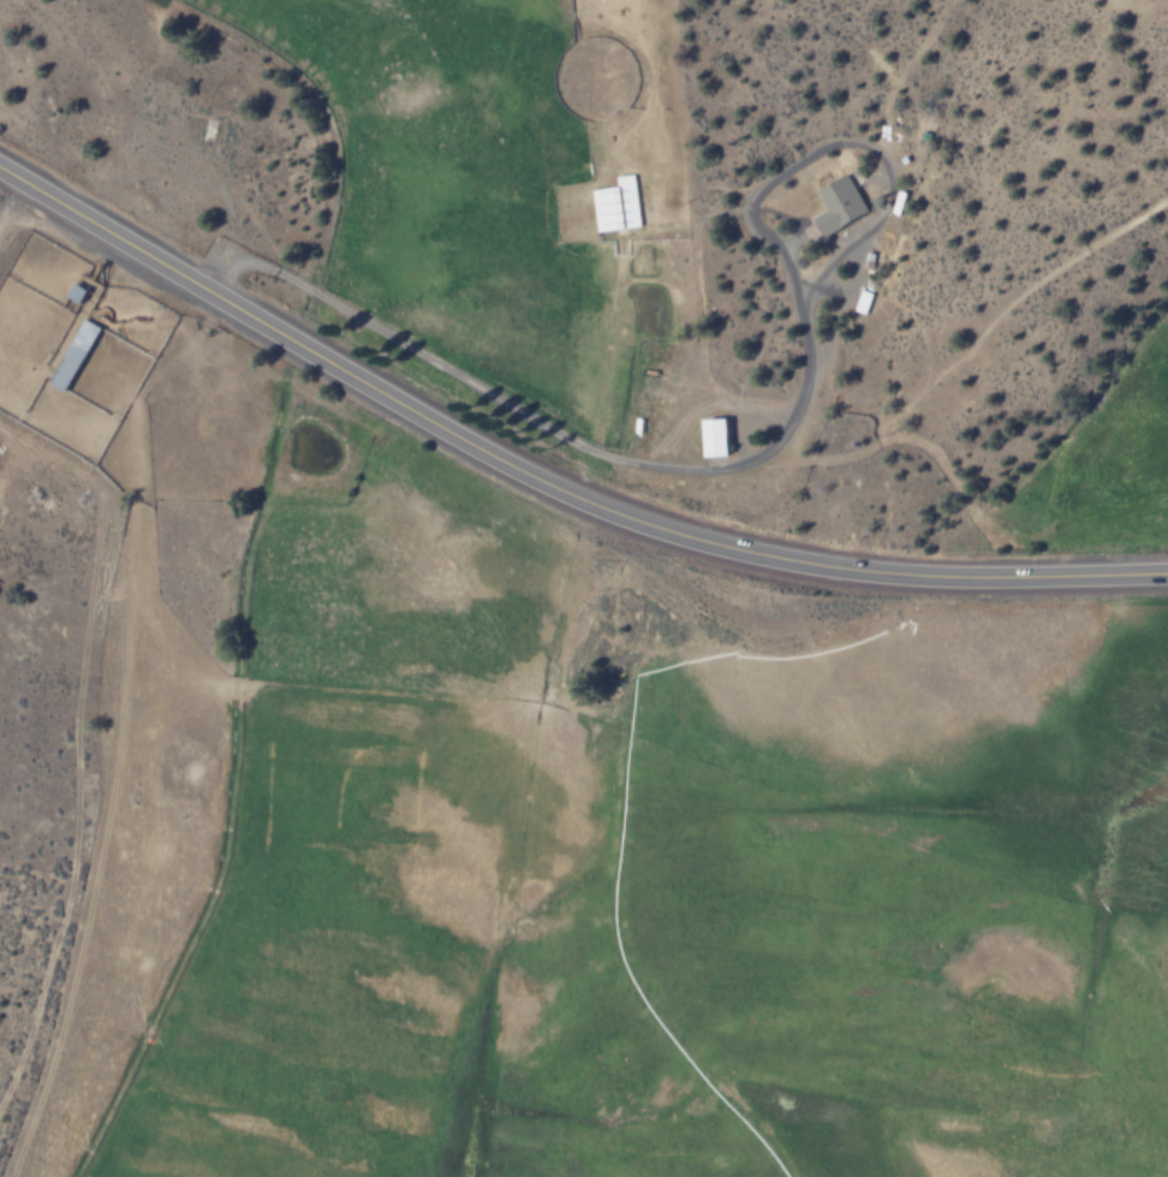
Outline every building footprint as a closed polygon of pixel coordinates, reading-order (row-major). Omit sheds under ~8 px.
[(593,190),(598,232),(641,227),(635,174),(618,176),(620,186),(593,190)] [(869,216),(852,175),(818,189),(828,211),(817,216),(825,235),(869,216)] [(51,384),(69,392),(100,326),(82,318),(51,384)] [(710,456),(733,456),(731,419),(709,420),(710,456)]
